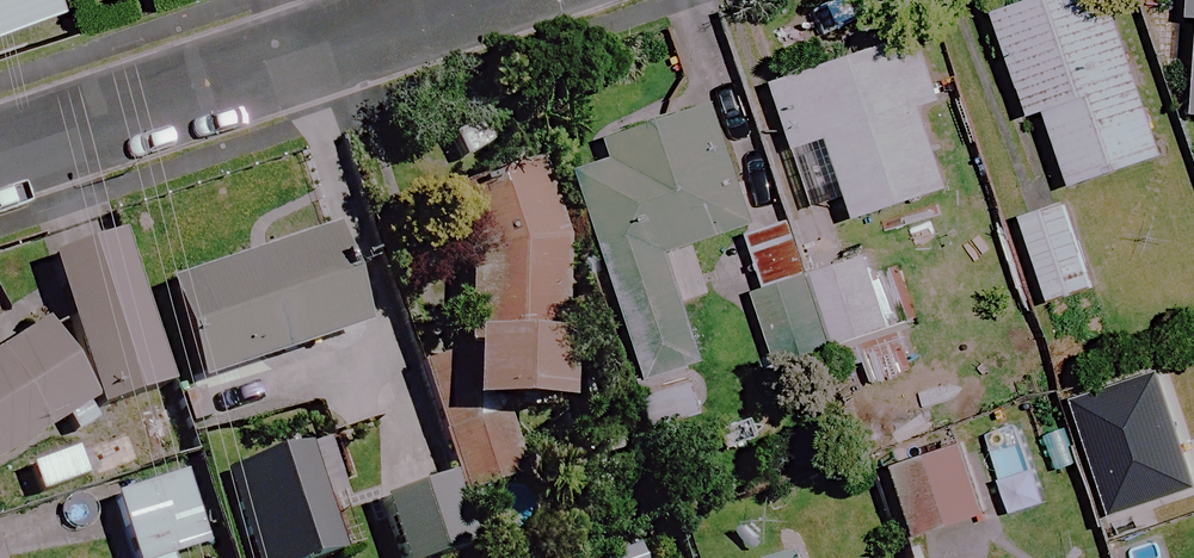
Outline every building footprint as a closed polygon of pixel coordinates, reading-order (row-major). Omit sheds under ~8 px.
[(70,0),(0,0),(0,32),(72,8),(70,0)] [(1085,0),(1041,0),(993,17),(1028,120),(1045,115),(1071,190),(1164,158),(1118,24),(1095,32),(1085,0)] [(1188,17),(1152,15),(1150,53),(1193,55),(1193,0),(1188,0),(1188,17)] [(949,190),(900,44),(773,86),(811,199),(845,188),(856,221),(949,190)] [(766,219),(729,100),(625,132),(633,157),(592,170),(654,373),(715,354),(682,244),(766,219)] [(571,241),(546,160),(453,188),(479,252),(479,407),(565,409),(571,241)] [(1097,288),(1069,202),(1023,217),(1051,303),(1097,288)] [(132,237),(53,260),(100,413),(178,389),(132,237)] [(350,336),(319,239),(166,288),(197,384),(350,336)] [(900,325),(876,252),(820,270),(845,343),(900,325)] [(88,404),(40,329),(0,354),(0,460),(88,404)] [(713,406),(702,371),(647,389),(659,424),(713,406)] [(137,466),(126,434),(77,451),(88,483),(137,466)] [(987,517),(965,447),(892,470),(913,540),(987,517)] [(305,458),(223,485),(247,557),(339,557),(305,458)] [(182,478),(111,502),(130,557),(177,557),(205,549),(182,478)] [(438,483),(376,506),(395,557),(440,557),(462,550),(438,483)]
